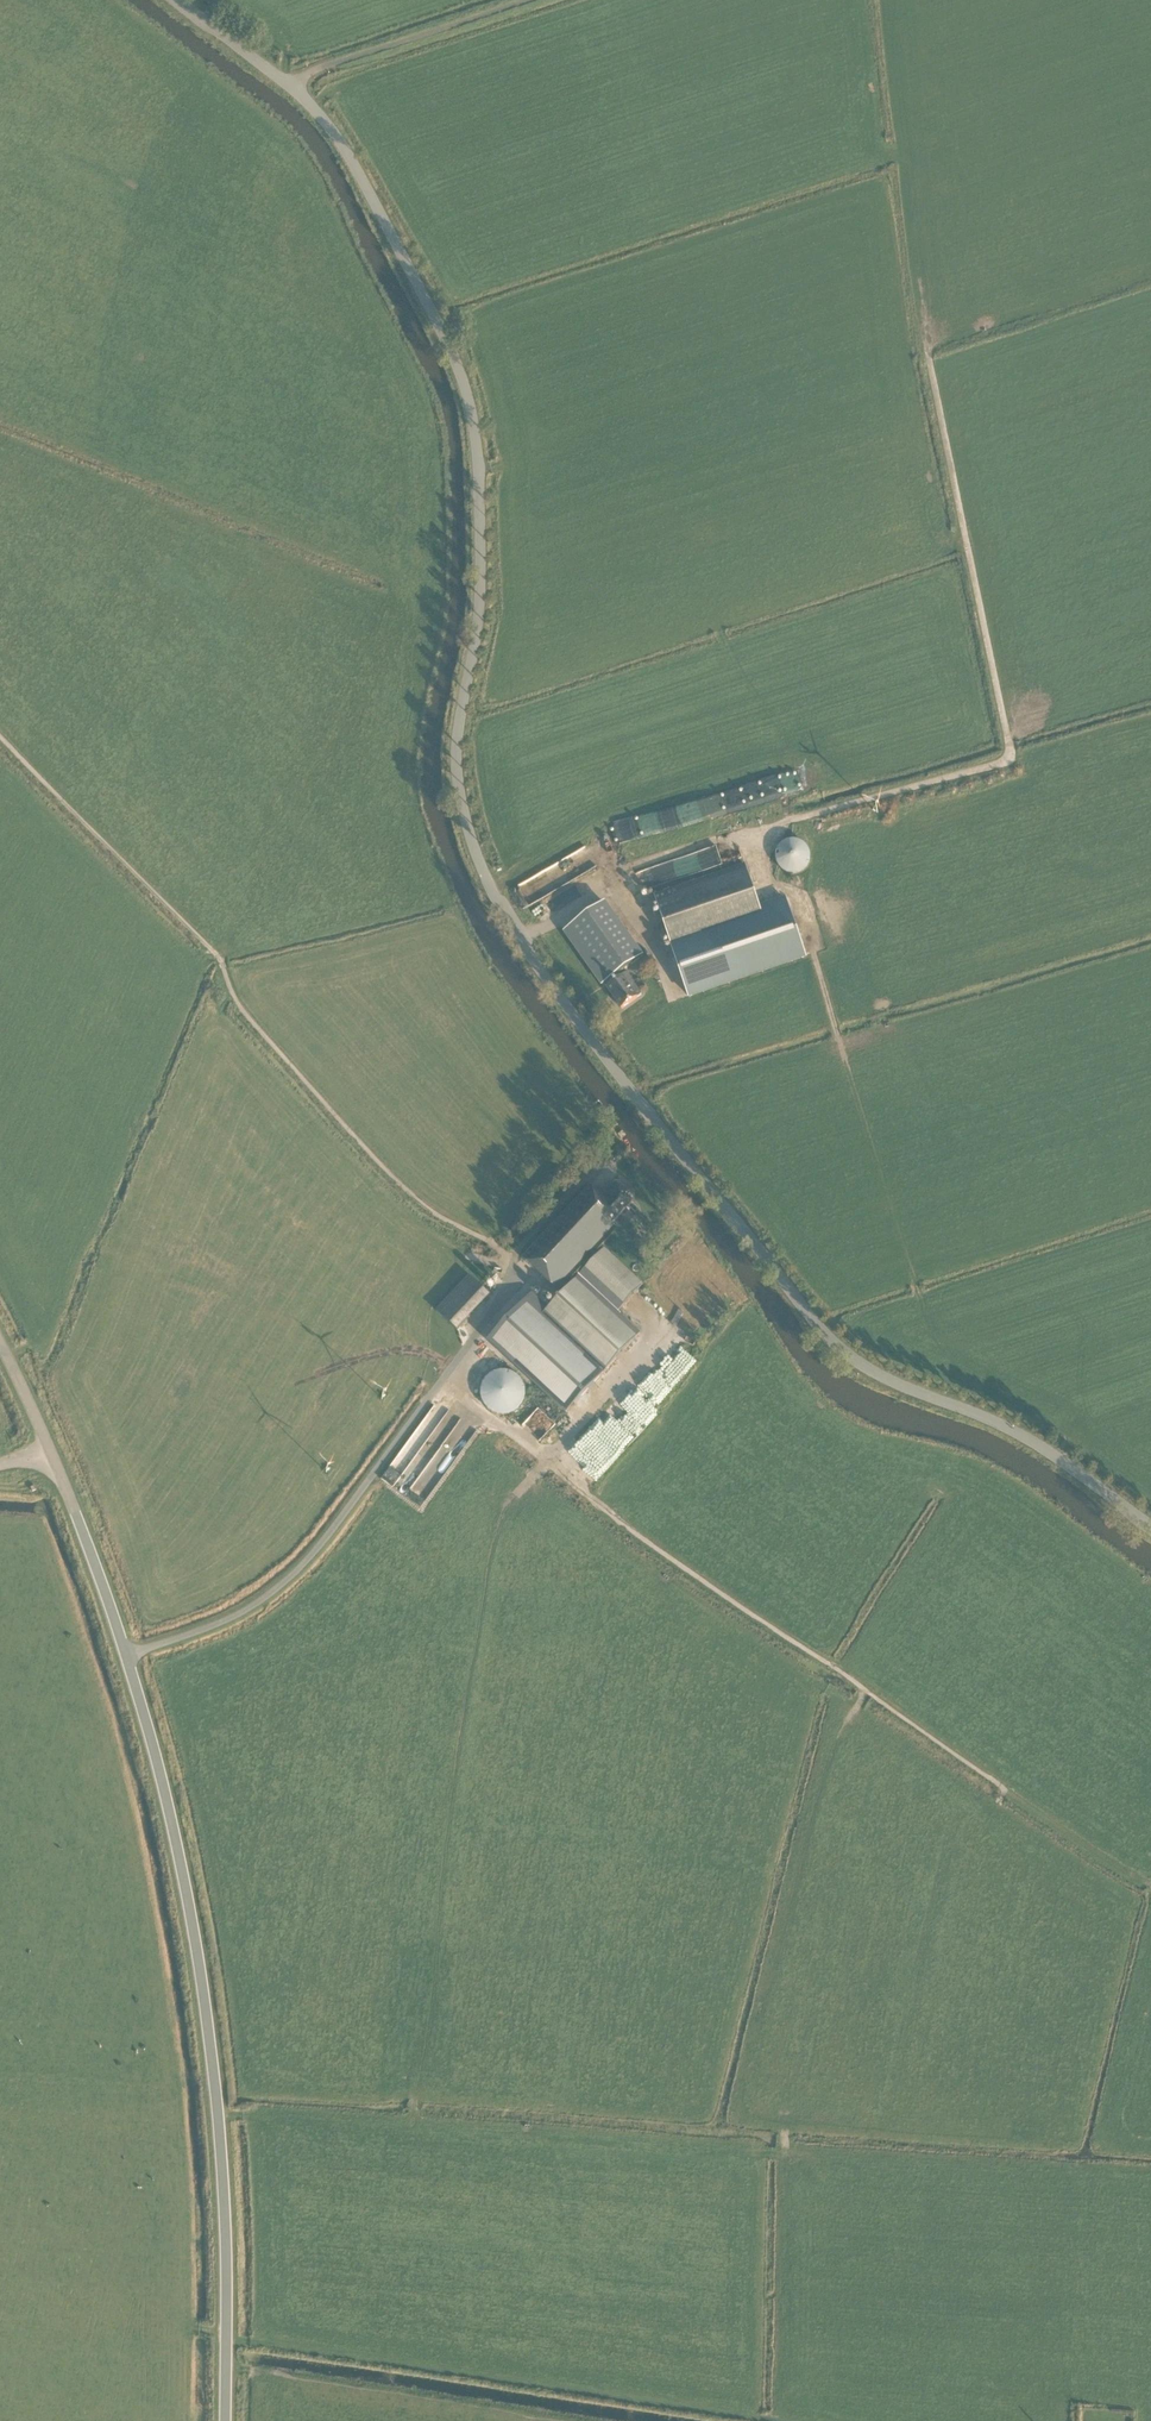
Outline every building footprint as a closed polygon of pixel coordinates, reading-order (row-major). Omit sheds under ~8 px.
[(796,840),(793,839),(790,840),(785,841),(783,843),(780,845),(779,847),(776,851),(776,854),(775,857),(776,860),(776,863),(778,866),(780,869),(784,872),(787,873),(790,874),(793,874),(796,874),(799,873),(803,871),(805,869),(807,867),(809,863),(810,860),(810,857),(810,854),(809,851),(807,847),(805,845),(803,843),(799,841),(796,840)] [(718,848),(638,871),(644,891),(660,886),(661,891),(682,886),(679,878),(723,866),(718,848)] [(758,910),(744,867),(655,897),(673,951),(762,921),(758,910)] [(544,874),(522,886),(532,903),(557,890),(551,878),(543,882),(547,891),(542,893),(537,883),(546,878),(544,874)] [(762,921),(673,951),(672,952),(687,997),(803,958),(784,902),(758,910),(762,921)] [(623,970),(642,957),(605,903),(565,932),(602,985),(606,983),(623,970)] [(606,983),(602,985),(606,983),(608,986),(606,987),(621,1009),(641,995),(623,970),(606,983)] [(626,1186),(621,1182),(614,1183),(608,1189),(608,1196),(611,1199),(608,1202),(589,1185),(521,1257),(559,1292),(560,1291),(562,1293),(538,1320),(599,1377),(639,1335),(578,1277),(574,1282),(572,1279),(578,1272),(619,1311),(643,1286),(601,1246),(618,1229),(612,1223),(632,1202),(624,1195),(626,1193),(626,1186)] [(490,1296),(469,1276),(436,1311),(458,1331),(490,1296)] [(509,1372),(503,1371),(497,1372),(491,1374),(487,1378),(483,1384),(481,1390),(481,1396),(483,1402),(487,1407),(491,1412),(497,1414),(503,1415),(509,1414),(515,1412),(520,1407),(523,1402),(525,1396),(525,1390),(523,1384),(520,1378),(515,1374),(509,1372)] [(396,1488),(422,1507),(454,1463),(438,1451),(423,1471),(420,1469),(417,1472),(411,1467),(396,1488)]
